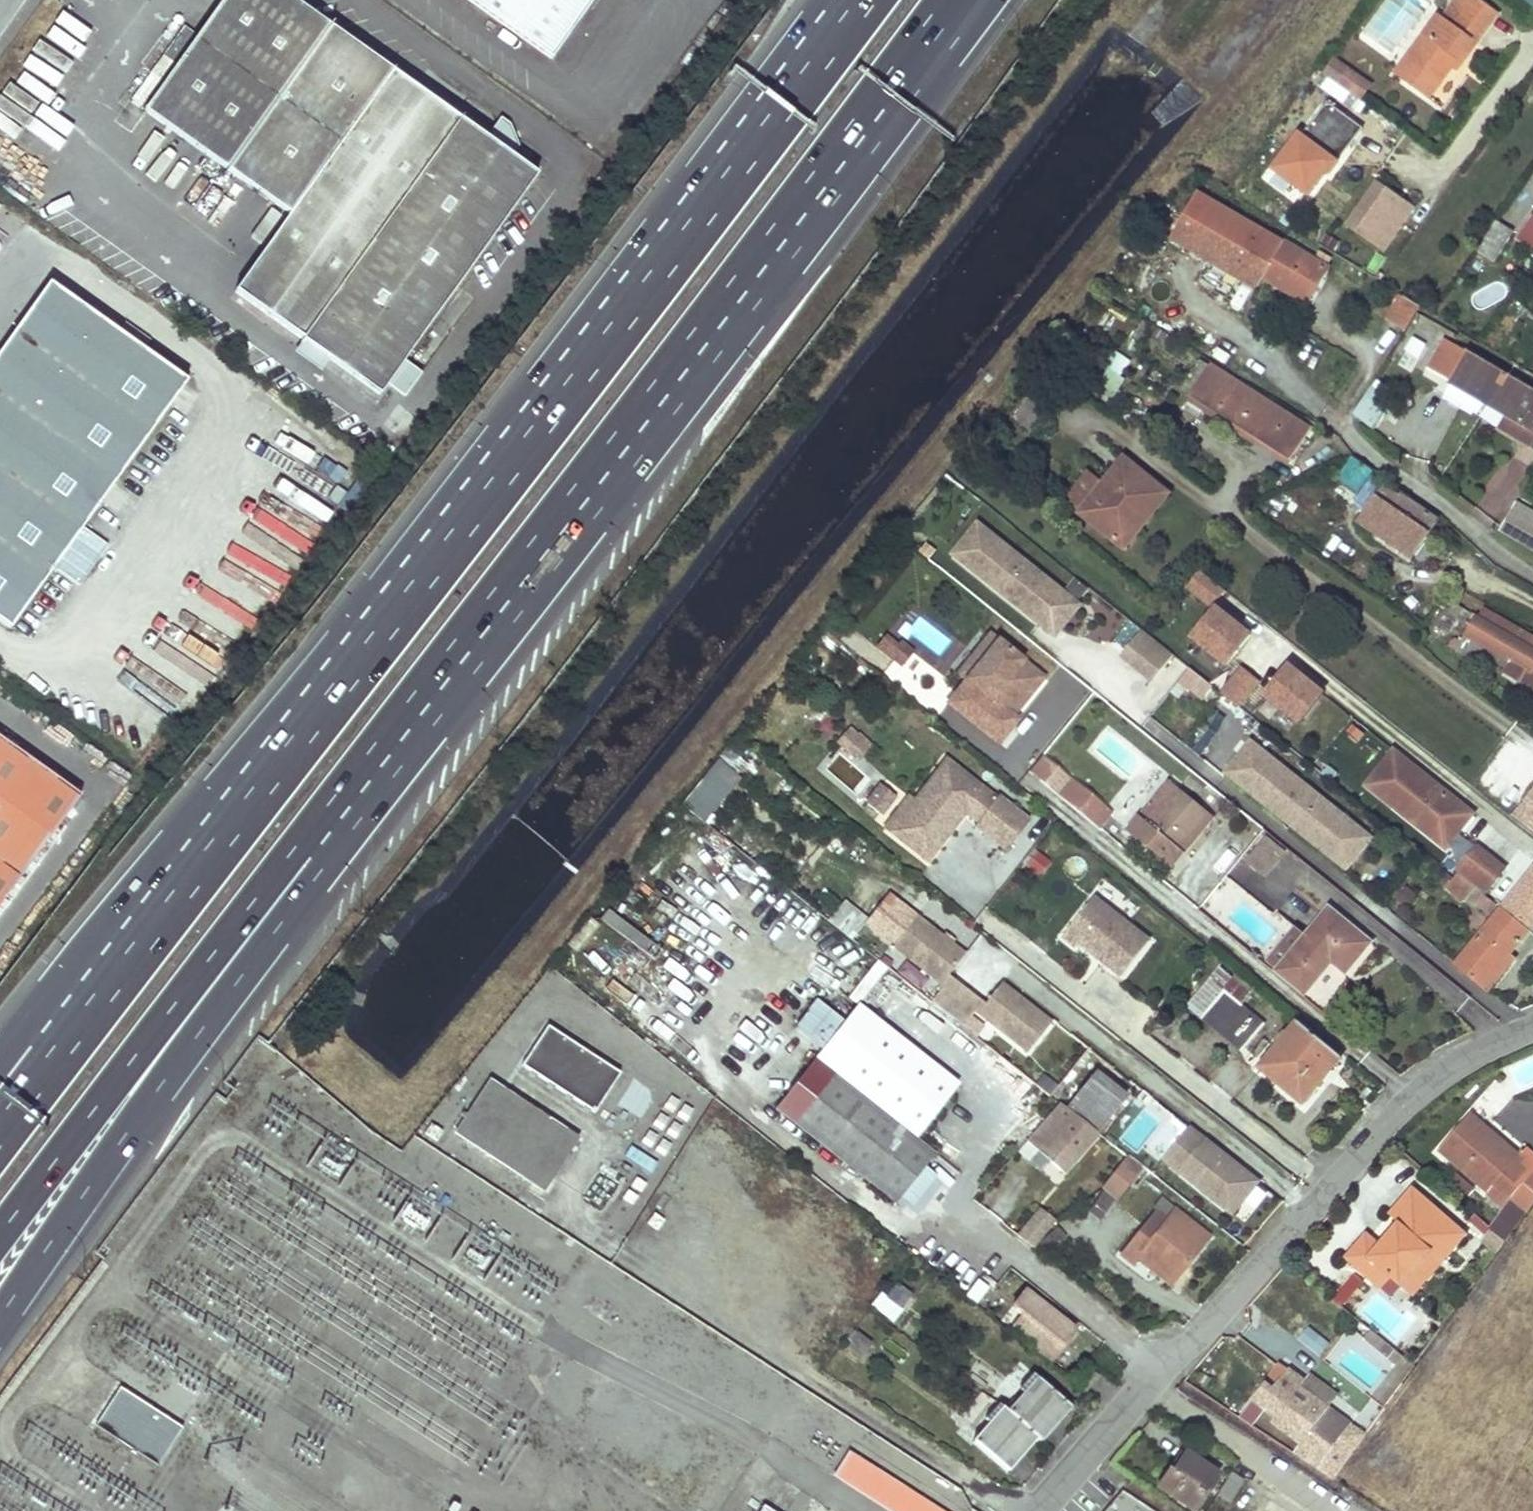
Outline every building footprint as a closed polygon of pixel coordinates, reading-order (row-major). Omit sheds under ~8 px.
[(288,0),(224,0),(144,112),(289,216),(236,290),(379,393),(387,382),(404,357),(534,176),(510,159),(485,141),(288,0)] [(479,7),(550,58),(592,0),(469,0),(479,7)] [(1392,74),(1425,99),(1469,39),(1475,43),(1497,13),(1480,0),(1451,0),(1439,16),(1436,14),(1392,74)] [(56,42),(79,55),(85,45),(62,32),(56,42)] [(1455,70),(1475,43),(1469,39),(1449,66),(1455,70)] [(1348,70),(1338,86),(1350,94),(1361,78),(1348,70)] [(1361,78),(1350,94),(1360,101),(1371,85),(1361,78)] [(1311,196),(1361,123),(1326,99),(1306,128),(1297,122),(1267,165),(1311,196)] [(21,143),(27,133),(0,118),(0,131),(21,143)] [(499,122),(485,141),(510,159),(518,149),(511,129),(499,122)] [(1386,190),(1357,233),(1383,251),(1412,208),(1386,190)] [(1307,302),(1326,269),(1196,193),(1171,236),(1258,287),(1264,276),(1307,302)] [(1518,237),(1532,248),(1532,218),(1518,237)] [(1494,222),(1477,250),(1492,260),(1510,232),(1494,222)] [(0,351),(0,617),(11,625),(184,380),(49,283),(0,351)] [(1404,329),(1418,305),(1402,296),(1388,319),(1404,329)] [(1443,339),(1428,365),(1452,378),(1450,381),(1508,415),(1514,418),(1506,430),(1531,444),(1532,440),(1532,391),(1443,339)] [(1107,401),(1132,359),(1113,348),(1088,390),(1107,401)] [(423,371),(404,357),(387,382),(405,396),(423,371)] [(1290,458),(1308,429),(1211,366),(1192,395),(1290,458)] [(1368,387),(1352,414),(1372,429),(1390,400),(1368,387)] [(1290,458),(1192,395),(1188,401),(1287,463),(1290,458)] [(1500,427),(1506,430),(1514,418),(1508,415),(1500,427)] [(1348,453),(1335,481),(1358,492),(1371,464),(1348,453)] [(1078,513),(1122,548),(1138,528),(1131,522),(1159,488),(1122,459),(1105,480),(1081,510),(1078,513)] [(1067,498),(1081,510),(1105,480),(1090,468),(1067,498)] [(1419,529),(1426,533),(1436,519),(1371,475),(1351,503),(1365,512),(1359,522),(1403,552),(1419,529)] [(1131,522),(1138,528),(1167,493),(1159,488),(1131,522)] [(1510,507),(1498,528),(1532,548),(1532,520),(1510,507)] [(952,557),(1060,635),(1083,606),(981,522),(952,557)] [(1419,529),(1403,552),(1410,556),(1426,533),(1419,529)] [(1400,604),(1424,620),(1433,608),(1409,591),(1400,604)] [(1532,670),(1532,636),(1482,607),(1479,613),(1456,601),(1441,627),(1449,632),(1461,612),(1475,621),(1468,633),(1513,659),(1507,670),(1524,680),(1531,669),(1532,670)] [(1191,639),(1229,669),(1254,635),(1216,607),(1191,639)] [(1140,625),(1117,653),(1151,681),(1174,653),(1140,625)] [(899,666),(913,652),(889,628),(874,642),(899,666)] [(946,705),(999,748),(1049,678),(998,638),(946,705)] [(1245,706),(1260,675),(1235,663),(1220,694),(1245,706)] [(1263,696),(1304,728),(1330,694),(1289,664),(1263,696)] [(1204,697),(1212,679),(1183,666),(1175,684),(1204,697)] [(1524,680),(1532,685),(1532,670),(1531,669),(1524,680)] [(1200,756),(1228,717),(1210,704),(1182,743),(1200,756)] [(845,751),(832,767),(842,775),(871,741),(850,724),(835,743),(845,751)] [(82,791),(0,733),(0,903),(82,791)] [(1225,771),(1347,874),(1376,841),(1252,740),(1225,771)] [(1445,847),(1470,816),(1441,794),(1439,797),(1432,792),(1435,788),(1392,753),(1366,785),(1445,847)] [(680,803),(704,822),(741,774),(717,756),(680,803)] [(912,799),(887,830),(921,857),(937,836),(934,834),(939,827),(946,832),(981,788),(944,758),(912,799)] [(1110,810),(1057,766),(1043,783),(1097,827),(1110,810)] [(1168,780),(1138,815),(1126,830),(1168,865),(1209,814),(1176,787),(1168,780)] [(1509,814),(1532,832),(1532,782),(1509,814)] [(879,783),(864,802),(877,812),(891,793),(879,783)] [(1025,820),(994,795),(971,824),(1002,849),(1025,820)] [(907,796),(883,826),(887,830),(912,799),(907,796)] [(921,857),(925,860),(946,832),(939,827),(934,834),(937,836),(921,857)] [(1403,839),(1395,832),(1389,841),(1397,847),(1403,839)] [(1263,874),(1282,850),(1265,836),(1245,860),(1263,874)] [(1023,865),(1039,875),(1050,858),(1034,848),(1023,865)] [(1475,850),(1457,873),(1472,885),(1482,893),(1501,869),(1475,850)] [(1461,899),(1472,885),(1457,873),(1453,878),(1444,871),(1439,878),(1448,885),(1447,887),(1461,899)] [(1062,939),(1123,981),(1153,942),(1096,895),(1062,939)] [(845,896),(826,918),(850,938),(868,916),(845,896)] [(985,999),(949,972),(965,950),(896,899),(872,931),(940,982),(928,998),(976,1034),(985,1023),(1026,1053),(1053,1017),(1000,979),(985,999)] [(605,907),(598,917),(654,955),(661,945),(605,907)] [(1344,972),(1368,941),(1327,908),(1304,935),(1295,928),(1267,961),(1305,992),(1331,961),(1344,972)] [(1509,955),(1529,930),(1500,908),(1454,964),(1488,992),(1515,959),(1509,955)] [(1208,979),(1187,1004),(1241,1049),(1262,1023),(1239,1004),(1251,989),(1234,975),(1222,990),(1208,979)] [(822,996),(840,1004),(845,992),(827,984),(822,996)] [(816,995),(796,1021),(820,1040),(841,1015),(816,995)] [(858,1005),(815,1057),(834,1073),(795,1122),(894,1201),(932,1153),(914,1139),(957,1084),(858,1005)] [(1297,1084),(1308,1094),(1338,1058),(1297,1023),(1259,1068),(1273,1079),(1277,1073),(1295,1086),(1297,1084)] [(619,1073),(547,1027),(521,1067),(593,1113),(619,1073)] [(1277,1073),(1273,1079),(1300,1103),(1308,1094),(1297,1084),(1295,1086),(1277,1073)] [(490,1080),(456,1131),(543,1189),(577,1137),(490,1080)] [(1083,1094),(1072,1108),(1091,1123),(1102,1110),(1083,1094)] [(1086,1122),(1060,1102),(1027,1139),(1062,1171),(1089,1141),(1078,1131),(1086,1122)] [(1438,1150),(1464,1171),(1491,1139),(1486,1135),(1490,1131),(1469,1113),(1438,1150)] [(1097,1132),(1086,1122),(1078,1131),(1089,1141),(1097,1132)] [(1256,1183),(1187,1127),(1162,1159),(1230,1214),(1256,1183)] [(1506,1144),(1490,1131),(1486,1135),(1491,1139),(1502,1148),(1506,1144)] [(1491,1139),(1464,1171),(1487,1191),(1494,1183),(1509,1197),(1510,1197),(1532,1170),(1532,1156),(1524,1149),(1519,1155),(1506,1144),(1502,1148),(1491,1139)] [(631,1145),(624,1157),(649,1170),(655,1158),(631,1145)] [(1128,1156),(1106,1184),(1119,1194),(1140,1166),(1128,1156)] [(1341,1255),(1382,1287),(1391,1275),(1402,1284),(1431,1247),(1441,1254),(1463,1226),(1406,1181),(1384,1209),(1394,1217),(1382,1233),(1386,1236),(1380,1243),(1376,1239),(1362,1228),(1341,1255)] [(1509,1197),(1494,1183),(1487,1191),(1486,1193),(1502,1206),(1509,1197)] [(1099,1189),(1088,1210),(1101,1218),(1113,1197),(1099,1189)] [(1017,1233),(1034,1245),(1055,1216),(1038,1204),(1017,1233)] [(457,1207),(428,1241),(448,1258),(477,1224),(457,1207)] [(1175,1210),(1151,1241),(1140,1232),(1123,1253),(1134,1262),(1137,1257),(1156,1272),(1161,1266),(1174,1277),(1207,1235),(1175,1210)] [(1048,1252),(1066,1233),(1055,1222),(1037,1241),(1048,1252)] [(1481,1242),(1492,1251),(1502,1240),(1491,1230),(1481,1242)] [(1386,1236),(1382,1233),(1376,1239),(1380,1243),(1386,1236)] [(1441,1254),(1431,1247),(1402,1284),(1412,1291),(1441,1254)] [(1174,1277),(1161,1266),(1156,1272),(1169,1283),(1174,1277)] [(900,1305),(910,1293),(898,1284),(888,1296),(900,1305)] [(1014,1334),(1048,1361),(1069,1336),(1056,1325),(1061,1319),(1024,1290),(1012,1306),(1022,1314),(1011,1328),(1016,1332),(1014,1334)] [(1056,1325),(1069,1336),(1074,1330),(1061,1319),(1056,1325)] [(1318,1354),(1329,1342),(1309,1325),(1298,1337),(1318,1354)] [(1391,1356),(1396,1349),(1371,1330),(1366,1338),(1391,1356)] [(859,1332),(848,1344),(861,1354),(871,1342),(859,1332)] [(1089,1367),(1077,1383),(1086,1390),(1098,1375),(1089,1367)] [(1254,1399),(1275,1415),(1302,1379),(1289,1369),(1275,1387),(1267,1381),(1254,1399)] [(1035,1435),(1038,1438),(1068,1405),(1032,1372),(1019,1387),(1023,1391),(1007,1410),(1035,1435)] [(1311,1373),(1300,1388),(1325,1406),(1335,1391),(1311,1373)] [(1296,1450),(1331,1478),(1363,1433),(1334,1412),(1326,1423),(1320,1419),(1328,1408),(1325,1406),(1300,1388),(1299,1387),(1274,1422),(1302,1441),(1296,1450)] [(120,1388),(96,1426),(157,1466),(181,1428),(120,1388)] [(1005,1469),(1035,1435),(1007,1410),(998,1403),(985,1417),(990,1422),(974,1440),(1005,1469)] [(1328,1408),(1320,1419),(1326,1423),(1334,1412),(1328,1408)] [(847,1448),(831,1474),(891,1510),(950,1510),(847,1448)] [(1168,1470),(1158,1484),(1192,1507),(1215,1474),(1184,1453),(1172,1472),(1168,1470)] [(1230,1472),(1217,1492),(1229,1499),(1242,1479),(1230,1472)] [(756,1510),(782,1510),(783,1509),(765,1497),(756,1510)]
